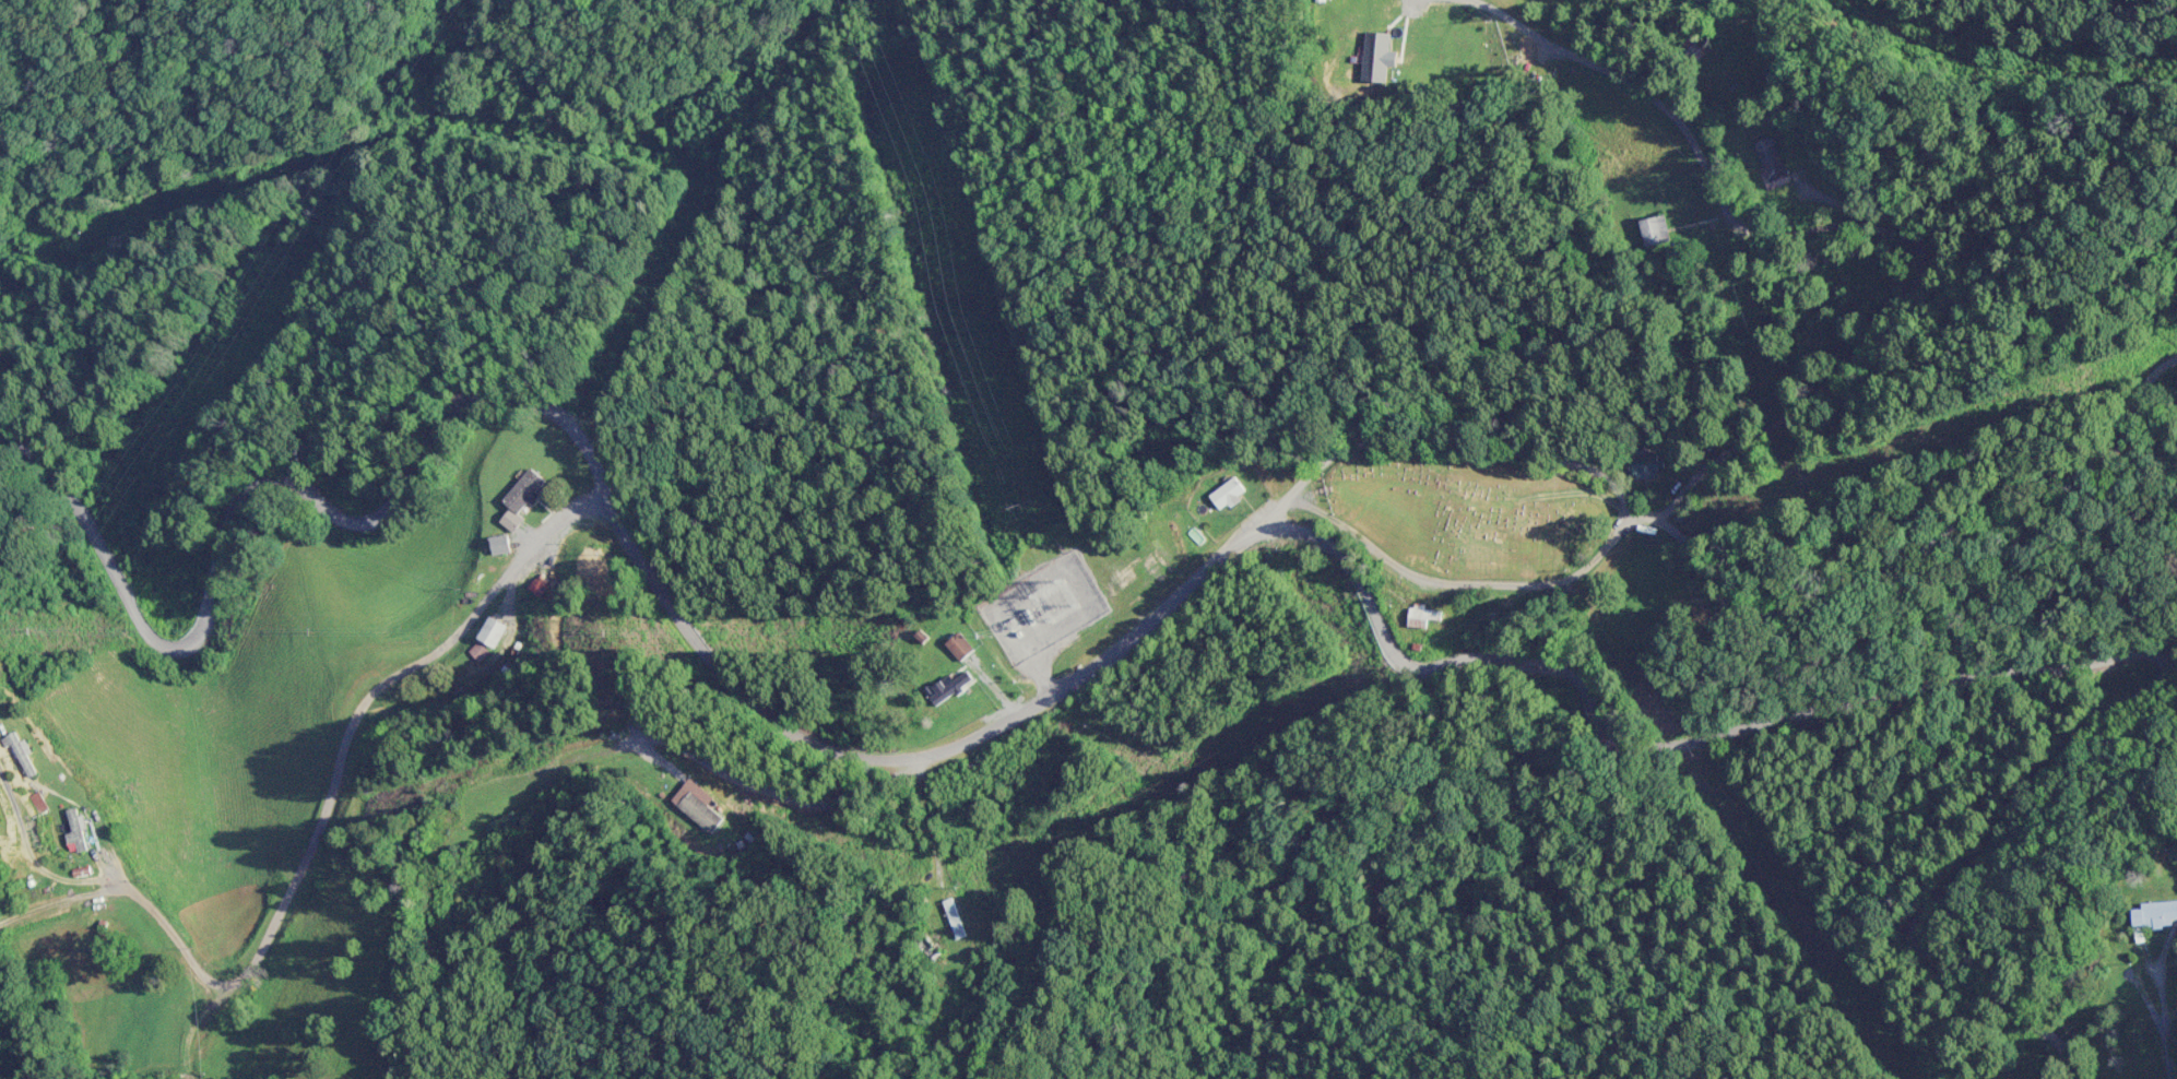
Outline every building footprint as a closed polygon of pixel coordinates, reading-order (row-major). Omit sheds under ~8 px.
[(1755,144),(1770,187),(1790,180),(1774,137),(1755,144)] [(1647,247),(1673,242),(1667,216),(1642,221),(1647,247)] [(1211,497),(1222,511),(1248,491),(1237,477),(1211,497)] [(512,553),(507,536),(491,540),(495,557),(512,553)] [(1429,622),(1443,622),(1443,611),(1427,611),(1427,606),(1411,605),(1410,629),(1429,629),(1429,622)] [(975,650),(961,633),(947,645),(962,662),(975,650)] [(930,696),(937,707),(976,684),(969,673),(930,696)] [(29,755),(32,754),(25,740),(20,742),(16,733),(5,737),(25,781),(38,775),(29,755)] [(710,837),(725,822),(694,792),(679,806),(710,837)] [(73,856),(91,849),(77,808),(66,812),(74,834),(66,837),(73,856)] [(967,937),(954,899),(944,902),(957,940),(967,937)] [(2167,922),(2176,922),(2176,903),(2143,903),(2143,910),(2134,910),(2134,928),(2167,928),(2167,922)] [(911,944),(930,967),(948,952),(929,929),(911,944)]
